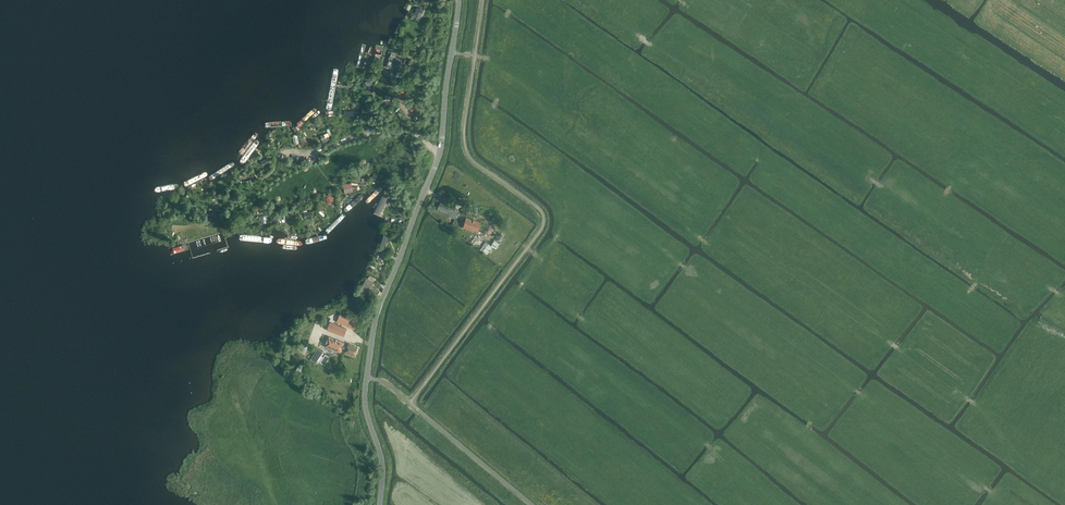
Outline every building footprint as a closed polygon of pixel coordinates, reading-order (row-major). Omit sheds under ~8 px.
[(423,9),(418,7),(414,16),(420,18),(423,9)] [(400,69),(403,55),(397,53),(397,52),(391,51),(387,67),(393,69),(393,68),(400,69)] [(336,68),(333,69),(326,106),(327,109),(329,109),(331,109),(333,108),(339,70),(336,68)] [(392,98),(386,104),(389,107),(395,102),(392,98)] [(314,108),(312,109),(298,123),(297,124),(297,125),(298,126),(299,126),(302,125),(316,112),(316,110),(314,108)] [(253,143),(240,161),(241,163),(243,164),(246,163),(257,145),(256,142),(255,141),(253,143)] [(210,176),(209,178),(210,180),(211,180),(212,180),(214,179),(233,167),(234,165),(233,163),(232,162),(216,172),(210,176)] [(185,182),(184,184),(184,186),(186,187),(190,186),(207,177),(208,174),(207,173),(205,172),(185,182)] [(157,192),(159,192),(175,189),(179,188),(181,188),(181,186),(180,185),(178,184),(172,185),(157,188),(156,190),(156,191),(157,192)] [(366,199),(366,200),(366,202),(367,203),(369,203),(383,191),(383,189),(382,188),(381,187),(379,187),(366,199)] [(391,198),(382,193),(371,214),(381,218),(391,198)] [(359,195),(344,208),(344,209),(345,211),(346,211),(348,212),(364,200),(365,198),(365,196),(364,195),(363,194),(361,194),(359,195)] [(334,203),(330,196),(326,199),(331,205),(334,203)] [(402,206),(395,203),(392,209),(399,212),(402,206)] [(446,213),(447,211),(448,207),(449,207),(440,203),(438,210),(446,213)] [(448,207),(447,211),(449,212),(450,211),(452,212),(450,216),(455,218),(453,224),(457,226),(462,215),(458,213),(459,211),(451,208),(448,207)] [(340,216),(326,230),(326,231),(326,232),(327,233),(329,233),(344,218),(345,216),(345,215),(344,214),(343,214),(341,214),(340,216)] [(479,229),(480,225),(481,222),(466,217),(463,228),(478,232),(479,229)] [(494,232),(491,224),(484,226),(487,235),(494,232)] [(383,252),(389,233),(384,231),(378,250),(383,252)] [(499,232),(491,246),(485,242),(483,245),(480,250),(488,254),(491,250),(493,247),(496,249),(504,236),(499,232)] [(270,237),(241,234),(239,235),(239,237),(240,239),(268,243),(271,243),(272,242),(272,239),(270,237)] [(324,234),(307,238),(305,240),(305,242),(306,243),(308,244),(325,240),(326,239),(327,238),(327,237),(326,236),(325,235),(324,234)] [(374,282),(376,278),(370,275),(368,278),(367,278),(360,290),(365,292),(367,289),(369,290),(370,290),(370,289),(371,289),(371,288),(370,287),(371,286),(372,287),(375,282),(374,282)] [(352,316),(350,315),(342,311),(338,322),(355,330),(358,322),(351,319),(352,316)] [(344,336),(347,328),(330,322),(327,330),(344,336)] [(341,353),(345,342),(329,336),(325,347),(341,353)] [(344,344),(342,350),(346,352),(354,356),(358,347),(349,344),(348,346),(344,344)] [(316,363),(323,352),(318,348),(310,359),(316,363)]
